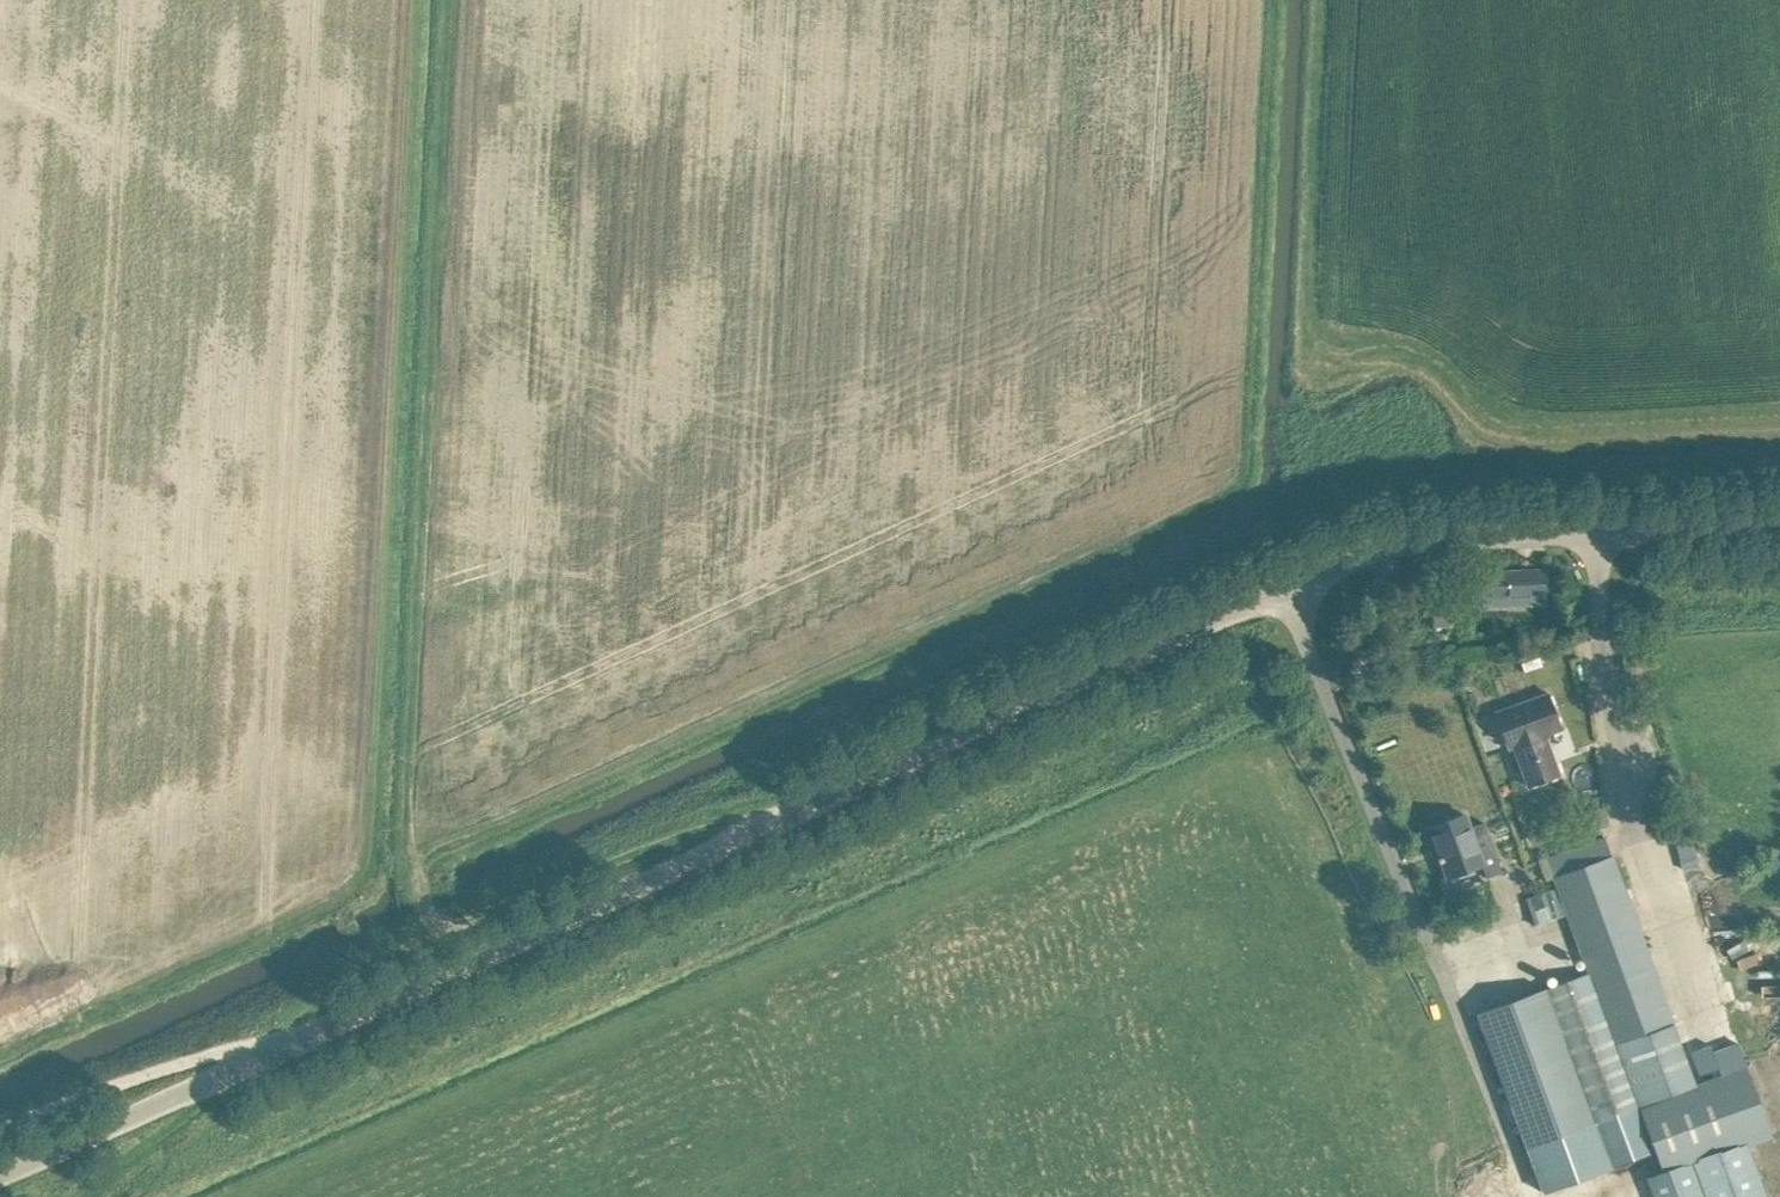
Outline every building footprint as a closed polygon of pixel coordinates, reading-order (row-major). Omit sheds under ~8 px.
[(1509,574),(1508,571),(1465,573),(1466,598),(1526,595),(1527,605),(1547,604),(1546,572),(1509,574)] [(1419,626),(1447,626),(1447,597),(1418,598),(1419,626)] [(1560,774),(1546,735),(1561,730),(1547,692),(1495,711),(1508,749),(1513,747),(1527,786),(1560,774)] [(1469,828),(1464,814),(1425,829),(1433,849),(1437,847),(1441,856),(1437,857),(1439,862),(1442,861),(1448,877),(1482,864),(1487,878),(1502,872),(1484,822),(1469,828)] [(1590,972),(1567,980),(1632,1160),(1655,1152),(1639,1107),(1696,1085),(1672,1023),(1625,894),(1637,889),(1625,856),(1613,860),(1605,837),(1606,836),(1601,823),(1588,828),(1592,841),(1548,858),(1558,885),(1535,893),(1545,922),(1568,914),(1583,955),(1581,956),(1582,959),(1585,958),(1590,972)] [(1687,882),(1699,878),(1683,827),(1671,830),(1687,882)] [(1543,1192),(1632,1160),(1567,980),(1477,1013),(1543,1192)] [(1705,1196),(1767,1196),(1747,1143),(1692,1162),(1705,1196)] [(1647,1179),(1654,1196),(1705,1196),(1692,1162),(1647,1179)]
